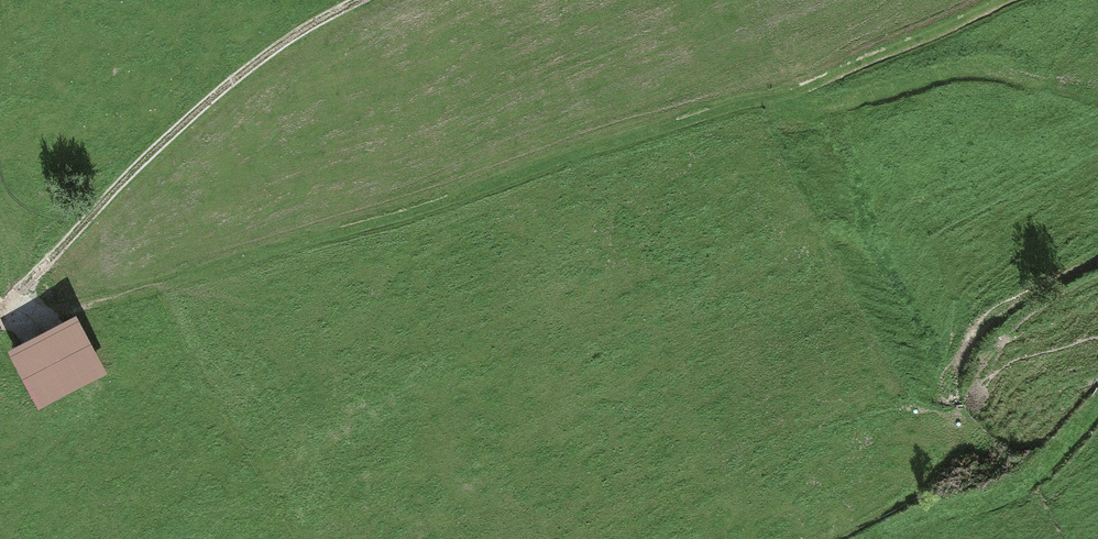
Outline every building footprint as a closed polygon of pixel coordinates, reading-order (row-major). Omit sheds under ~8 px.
[(75,318),(8,353),(38,411),(106,375),(75,318)]
